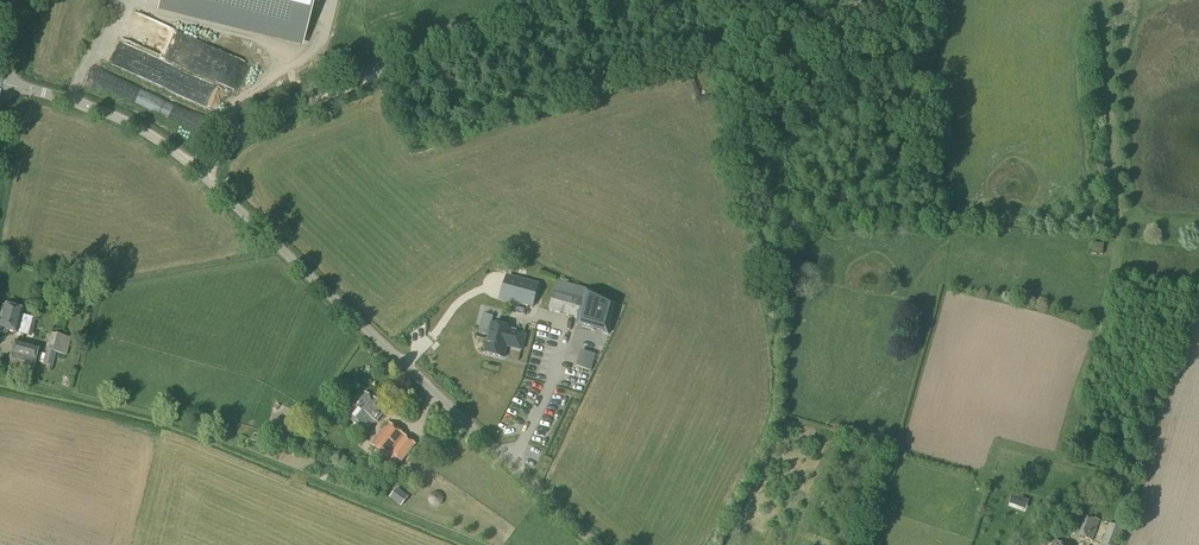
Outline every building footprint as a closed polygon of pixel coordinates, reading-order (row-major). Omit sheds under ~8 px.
[(159,8),(302,43),(313,0),(160,0),(159,8)] [(721,80),(728,79),(725,54),(717,55),(721,80)] [(1103,255),(1103,245),(1090,244),(1090,254),(1103,255)] [(532,306),(538,284),(517,278),(511,301),(532,306)] [(52,290),(60,293),(63,283),(55,281),(52,290)] [(584,320),(582,328),(591,330),(609,335),(617,305),(586,289),(557,281),(549,311),(584,320)] [(13,305),(4,303),(3,306),(2,306),(0,313),(0,333),(5,334),(5,331),(14,334),(15,333),(26,336),(31,318),(20,316),(21,311),(12,308),(13,305)] [(511,329),(491,324),(491,325),(484,353),(503,358),(506,346),(521,350),(525,335),(510,332),(511,329)] [(65,356),(69,338),(51,334),(47,350),(46,350),(45,355),(39,353),(37,363),(53,367),(56,353),(65,356)] [(31,376),(38,347),(12,341),(5,370),(31,376)] [(595,355),(580,351),(576,367),(591,371),(595,355)] [(365,432),(373,422),(376,422),(385,410),(363,393),(345,417),(365,432)] [(407,403),(417,402),(416,393),(406,394),(407,403)] [(402,463),(416,444),(388,423),(371,445),(387,458),(390,454),(402,463)] [(1118,458),(1121,446),(1106,442),(1103,455),(1118,458)] [(402,507),(409,497),(397,488),(390,498),(402,507)] [(435,508),(437,508),(439,507),(441,506),(442,504),(443,502),(443,500),(443,498),(442,496),(441,495),(440,493),(438,492),(435,492),(433,492),(431,493),(430,495),(429,496),(428,498),(428,500),(428,502),(429,504),(430,506),(432,507),(434,508),(435,508)] [(1009,504),(1017,507),(1020,498),(1012,495),(1009,504)] [(1092,542),(1099,521),(1079,514),(1072,535),(1092,542)] [(1122,530),(1109,525),(1101,544),(1117,544),(1122,530)]
